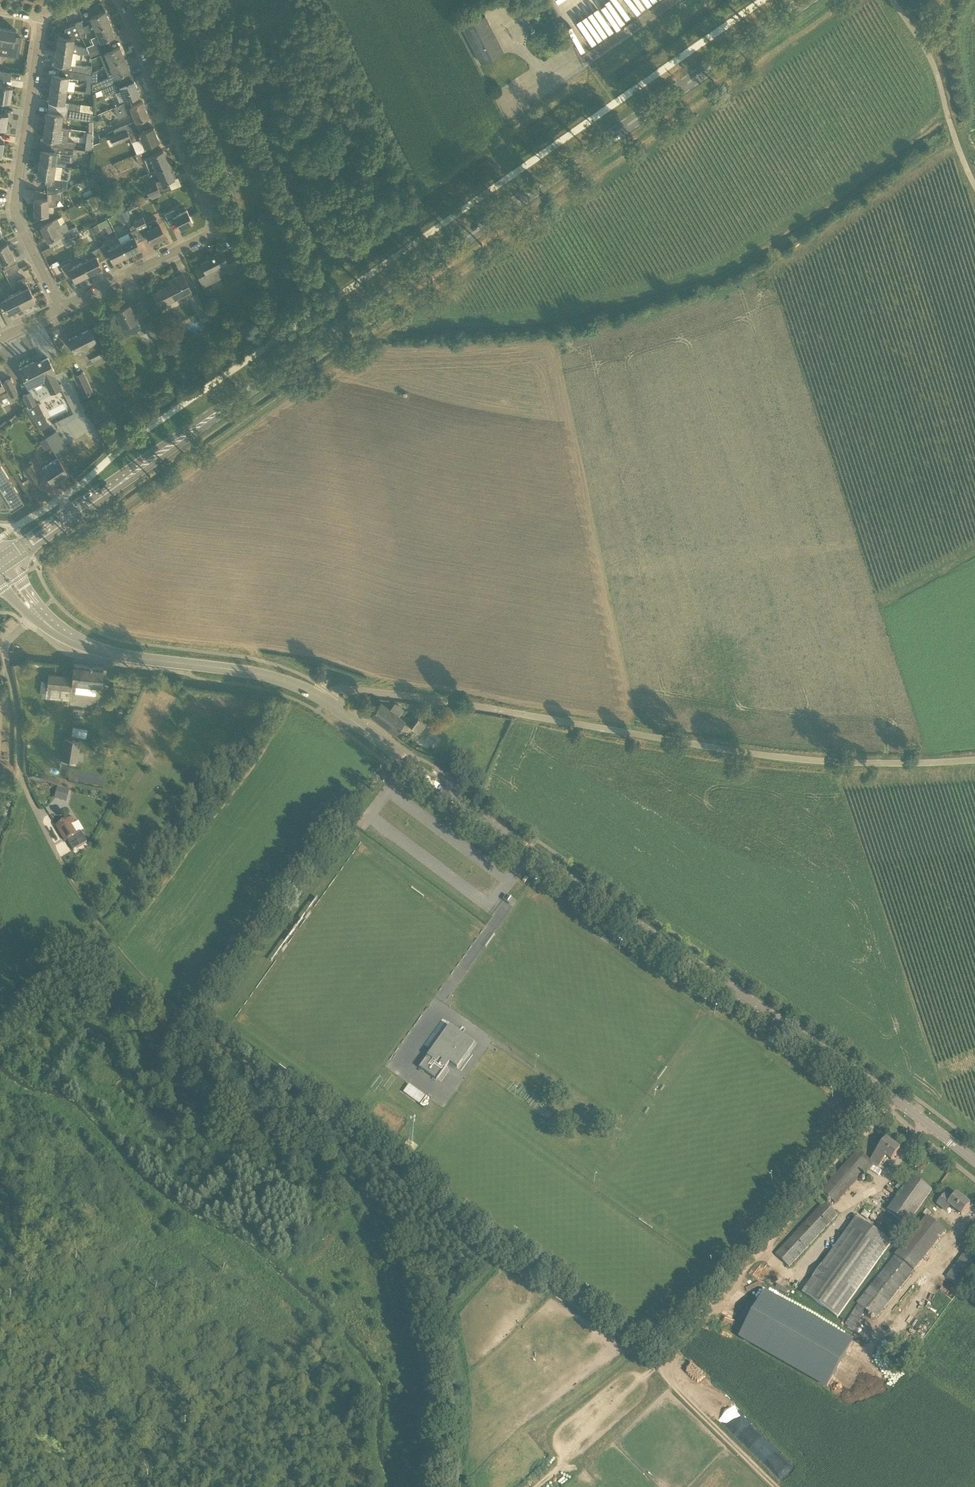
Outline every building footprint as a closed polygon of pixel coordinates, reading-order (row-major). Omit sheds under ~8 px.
[(654,0),(604,0),(593,6),(606,28),(654,0)] [(86,32),(86,33),(95,29),(110,23),(105,10),(90,17),(92,22),(83,26),(81,20),(76,23),(80,34),(86,32)] [(481,63),(498,55),(487,32),(492,29),(485,16),(480,18),(478,13),(467,19),(469,24),(463,27),(481,63)] [(587,13),(571,24),(587,48),(603,37),(587,13)] [(66,29),(65,35),(80,37),(81,37),(80,34),(76,23),(66,27),(66,28),(66,29)] [(87,46),(89,52),(110,43),(108,38),(115,35),(110,23),(95,29),(98,35),(91,38),(92,40),(90,41),(91,44),(94,43),(94,44),(87,46)] [(6,56),(18,58),(21,39),(15,38),(16,30),(3,28),(0,48),(0,49),(7,51),(6,54),(6,56)] [(83,53),(84,47),(73,45),(74,39),(58,36),(56,49),(83,53)] [(113,49),(110,43),(89,52),(92,58),(105,53),(107,59),(102,61),(104,66),(125,58),(120,46),(113,49)] [(83,53),(56,49),(54,62),(62,63),(61,69),(85,73),(92,74),(92,66),(87,65),(86,67),(71,65),(72,52),(83,54),(83,53)] [(130,70),(125,58),(104,66),(106,72),(111,69),(114,76),(93,85),(96,91),(125,79),(123,73),(130,70)] [(11,76),(12,68),(0,66),(0,74),(11,76)] [(85,73),(61,69),(60,75),(52,74),(51,87),(67,89),(68,81),(78,82),(78,78),(84,79),(85,73)] [(12,87),(0,85),(1,79),(0,79),(0,99),(10,101),(12,87)] [(127,84),(125,79),(96,91),(99,90),(102,97),(105,96),(106,97),(114,93),(116,97),(123,95),(125,100),(140,94),(134,81),(127,84)] [(65,102),(67,89),(51,87),(49,100),(65,102)] [(132,106),(130,100),(114,107),(117,113),(119,119),(123,117),(133,113),(136,121),(149,116),(143,101),(132,106)] [(90,119),(93,119),(93,112),(80,110),(67,109),(67,115),(68,115),(68,118),(90,121),(90,119)] [(61,127),(63,115),(47,112),(45,125),(61,127)] [(8,114),(0,113),(0,127),(6,128),(8,114)] [(118,135),(128,131),(126,124),(115,128),(118,135)] [(74,148),(75,143),(68,142),(70,129),(61,128),(61,127),(45,125),(43,138),(53,140),(52,145),(74,148)] [(130,136),(130,138),(132,142),(142,138),(145,146),(159,140),(153,127),(141,132),(138,127),(128,131),(118,135),(110,138),(113,144),(130,136)] [(86,152),(74,150),(74,148),(52,145),(51,151),(41,150),(39,163),(62,166),(63,166),(65,166),(65,161),(70,162),(71,155),(76,156),(77,152),(86,153),(86,152)] [(156,152),(154,146),(135,154),(140,165),(144,163),(148,172),(169,164),(163,150),(156,152)] [(47,193),(55,192),(59,190),(67,187),(68,181),(60,180),(62,166),(39,163),(37,176),(46,177),(45,183),(47,183),(47,193)] [(175,178),(169,164),(148,172),(148,173),(156,170),(160,179),(155,182),(155,180),(144,184),(150,196),(151,195),(152,197),(161,193),(160,191),(171,187),(168,181),(175,178)] [(59,190),(55,192),(47,193),(48,199),(34,199),(35,215),(48,214),(48,206),(56,206),(56,199),(60,199),(59,192),(59,190)] [(129,211),(144,205),(142,201),(127,207),(129,211)] [(110,206),(112,212),(124,208),(122,202),(110,206)] [(193,222),(187,210),(177,214),(174,210),(164,215),(170,225),(176,223),(179,229),(193,222)] [(147,224),(143,216),(134,221),(138,228),(143,239),(148,236),(151,242),(165,235),(157,219),(147,224)] [(69,229),(65,222),(61,225),(57,218),(53,220),(41,226),(48,240),(60,235),(62,240),(69,237),(75,234),(72,228),(72,227),(69,229)] [(127,255),(141,248),(138,242),(143,239),(138,228),(129,233),(131,238),(121,243),(127,255)] [(62,240),(64,246),(72,242),(69,237),(62,240)] [(7,243),(0,247),(0,260),(2,264),(2,263),(5,269),(17,263),(7,243)] [(111,248),(109,243),(99,247),(105,258),(110,256),(113,262),(127,255),(121,243),(111,248)] [(89,274),(102,267),(99,261),(105,258),(99,247),(90,252),(92,257),(83,262),(89,274)] [(202,265),(195,269),(204,286),(221,278),(219,275),(235,266),(236,267),(244,263),(238,252),(226,258),(221,250),(214,254),(215,256),(201,263),(202,265)] [(72,267),(70,262),(61,266),(66,277),(72,275),(75,281),(89,274),(83,262),(72,267)] [(17,263),(5,269),(8,274),(20,268),(17,263)] [(191,291),(183,274),(177,277),(176,277),(169,281),(172,286),(167,289),(166,287),(153,293),(160,306),(191,291)] [(28,286),(24,277),(17,281),(22,290),(15,293),(22,307),(35,300),(28,286)] [(1,290),(0,290),(0,304),(3,302),(9,314),(22,307),(15,293),(5,298),(1,290)] [(198,291),(190,295),(195,304),(203,300),(198,291)] [(149,314),(143,301),(131,307),(130,305),(116,312),(118,316),(111,320),(118,334),(125,330),(124,328),(139,321),(138,320),(149,314)] [(150,320),(143,323),(146,330),(153,326),(150,320)] [(98,348),(95,342),(97,341),(90,329),(69,340),(75,352),(87,346),(90,352),(89,352),(93,360),(103,355),(99,347),(98,348)] [(56,374),(48,357),(41,361),(40,359),(38,360),(39,362),(35,364),(34,362),(19,369),(28,388),(45,380),(51,392),(60,387),(54,375),(56,374)] [(84,395),(93,391),(83,372),(74,376),(84,395)] [(18,393),(10,379),(4,382),(9,391),(0,396),(0,402),(1,401),(3,405),(10,402),(8,398),(18,393)] [(37,403),(31,390),(23,394),(24,397),(29,407),(36,403),(37,403)] [(57,430),(46,437),(51,446),(55,452),(66,446),(57,430)] [(40,441),(45,450),(51,446),(46,437),(40,441)] [(53,484),(69,473),(59,457),(42,467),(53,484)] [(4,500),(11,511),(24,503),(0,464),(0,503),(4,500)] [(33,485),(41,480),(31,465),(24,470),(29,478),(31,481),(33,485)] [(101,687),(103,667),(74,664),(72,677),(50,674),(48,697),(74,700),(75,691),(76,691),(77,685),(101,687)] [(381,703),(370,716),(395,735),(406,721),(381,703)] [(70,719),(85,722),(87,710),(72,707),(70,719)] [(417,733),(428,718),(422,714),(411,728),(417,733)] [(85,738),(87,731),(73,728),(72,736),(85,738)] [(77,761),(80,740),(64,738),(61,759),(77,761)] [(105,780),(71,773),(69,781),(103,788),(105,780)] [(64,789),(61,801),(67,802),(70,790),(64,789)] [(65,841),(76,835),(85,829),(75,814),(74,812),(69,814),(71,817),(56,826),(65,841)] [(507,895),(504,899),(513,905),(516,901),(507,895)] [(435,1044),(419,1067),(436,1080),(449,1062),(457,1068),(468,1052),(463,1049),(470,1040),(453,1028),(440,1048),(435,1044)] [(196,1093),(190,1099),(196,1105),(197,1105),(202,1100),(202,1099),(196,1093)] [(892,1160),(900,1149),(887,1139),(879,1150),(879,1151),(872,1160),(879,1166),(886,1156),(892,1160)] [(875,1166),(872,1163),(858,1151),(822,1192),(835,1204),(861,1175),(865,1178),(875,1166)] [(888,1211),(908,1225),(932,1191),(913,1177),(888,1211)] [(951,1207),(962,1215),(971,1204),(958,1194),(953,1199),(946,1194),(938,1204),(947,1212),(951,1207)] [(790,1267),(831,1223),(838,1215),(825,1202),(776,1254),(790,1267)] [(866,1309),(876,1317),(914,1270),(915,1271),(946,1231),(928,1216),(896,1255),(857,1303),(858,1304),(846,1324),(868,1340),(874,1332),(858,1321),(866,1309)] [(803,1293),(838,1318),(892,1243),(857,1218),(803,1293)] [(971,1238),(963,1248),(974,1257),(974,1241),(971,1238)] [(970,1277),(974,1270),(974,1258),(965,1251),(955,1265),(963,1272),(970,1277)] [(962,1288),(966,1282),(951,1271),(946,1277),(962,1288)] [(828,1387),(853,1342),(765,1292),(740,1337),(828,1387)]
